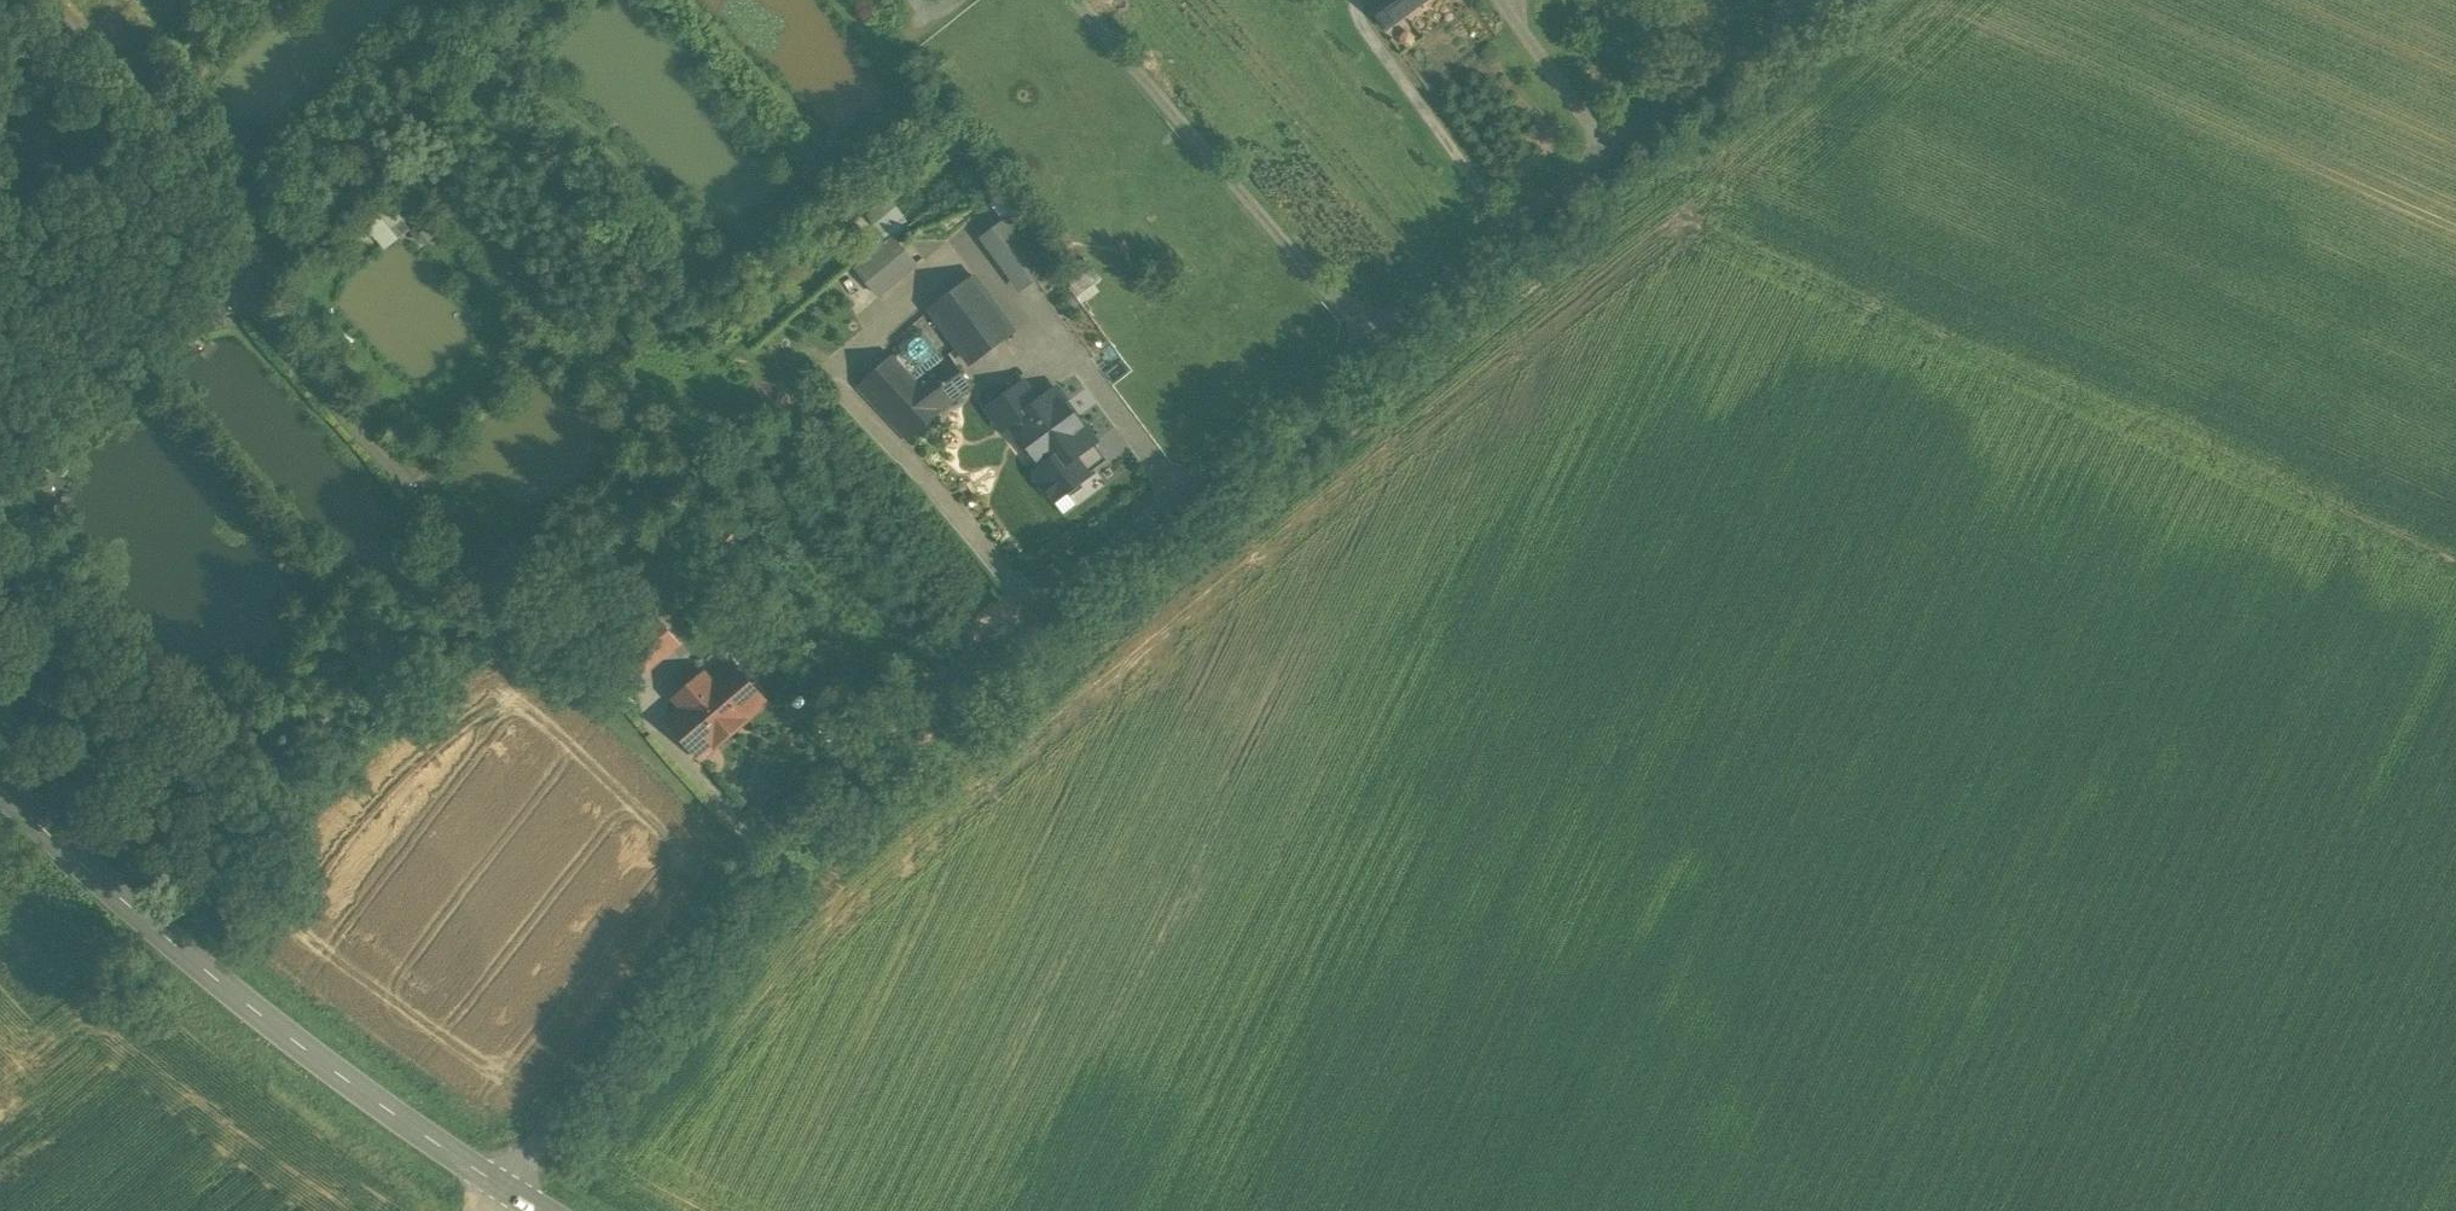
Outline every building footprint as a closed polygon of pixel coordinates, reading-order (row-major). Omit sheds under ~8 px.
[(1367,2),(1387,30),(1428,0),(1370,0),(1367,2)] [(903,215),(890,199),(869,216),(882,232),(903,215)] [(995,229),(982,239),(1020,290),(1054,264),(1016,213),(995,229)] [(878,250),(857,268),(868,282),(880,296),(919,263),(896,235),(878,250)] [(974,276),(931,308),(973,363),(1016,332),(974,276)] [(898,349),(924,372),(950,344),(924,321),(898,349)] [(946,358),(915,385),(940,413),(970,386),(946,358)] [(915,385),(890,359),(859,387),(909,442),(940,413),(915,385)] [(990,405),(1008,393),(999,381),(982,393),(990,405)] [(1039,401),(1025,382),(988,409),(1002,428),(1011,421),(1039,401)] [(1039,401),(1011,421),(1043,465),(1035,471),(1036,477),(1054,502),(1069,490),(1071,494),(1083,487),(1079,483),(1092,473),(1079,454),(1097,441),(1057,388),(1044,398),(1039,401)] [(610,650),(635,680),(680,642),(654,613),(610,650)] [(694,685),(732,730),(766,701),(734,664),(714,681),(708,674),(694,685)] [(732,730),(694,685),(678,699),(684,706),(669,719),(702,756),(732,730)]
